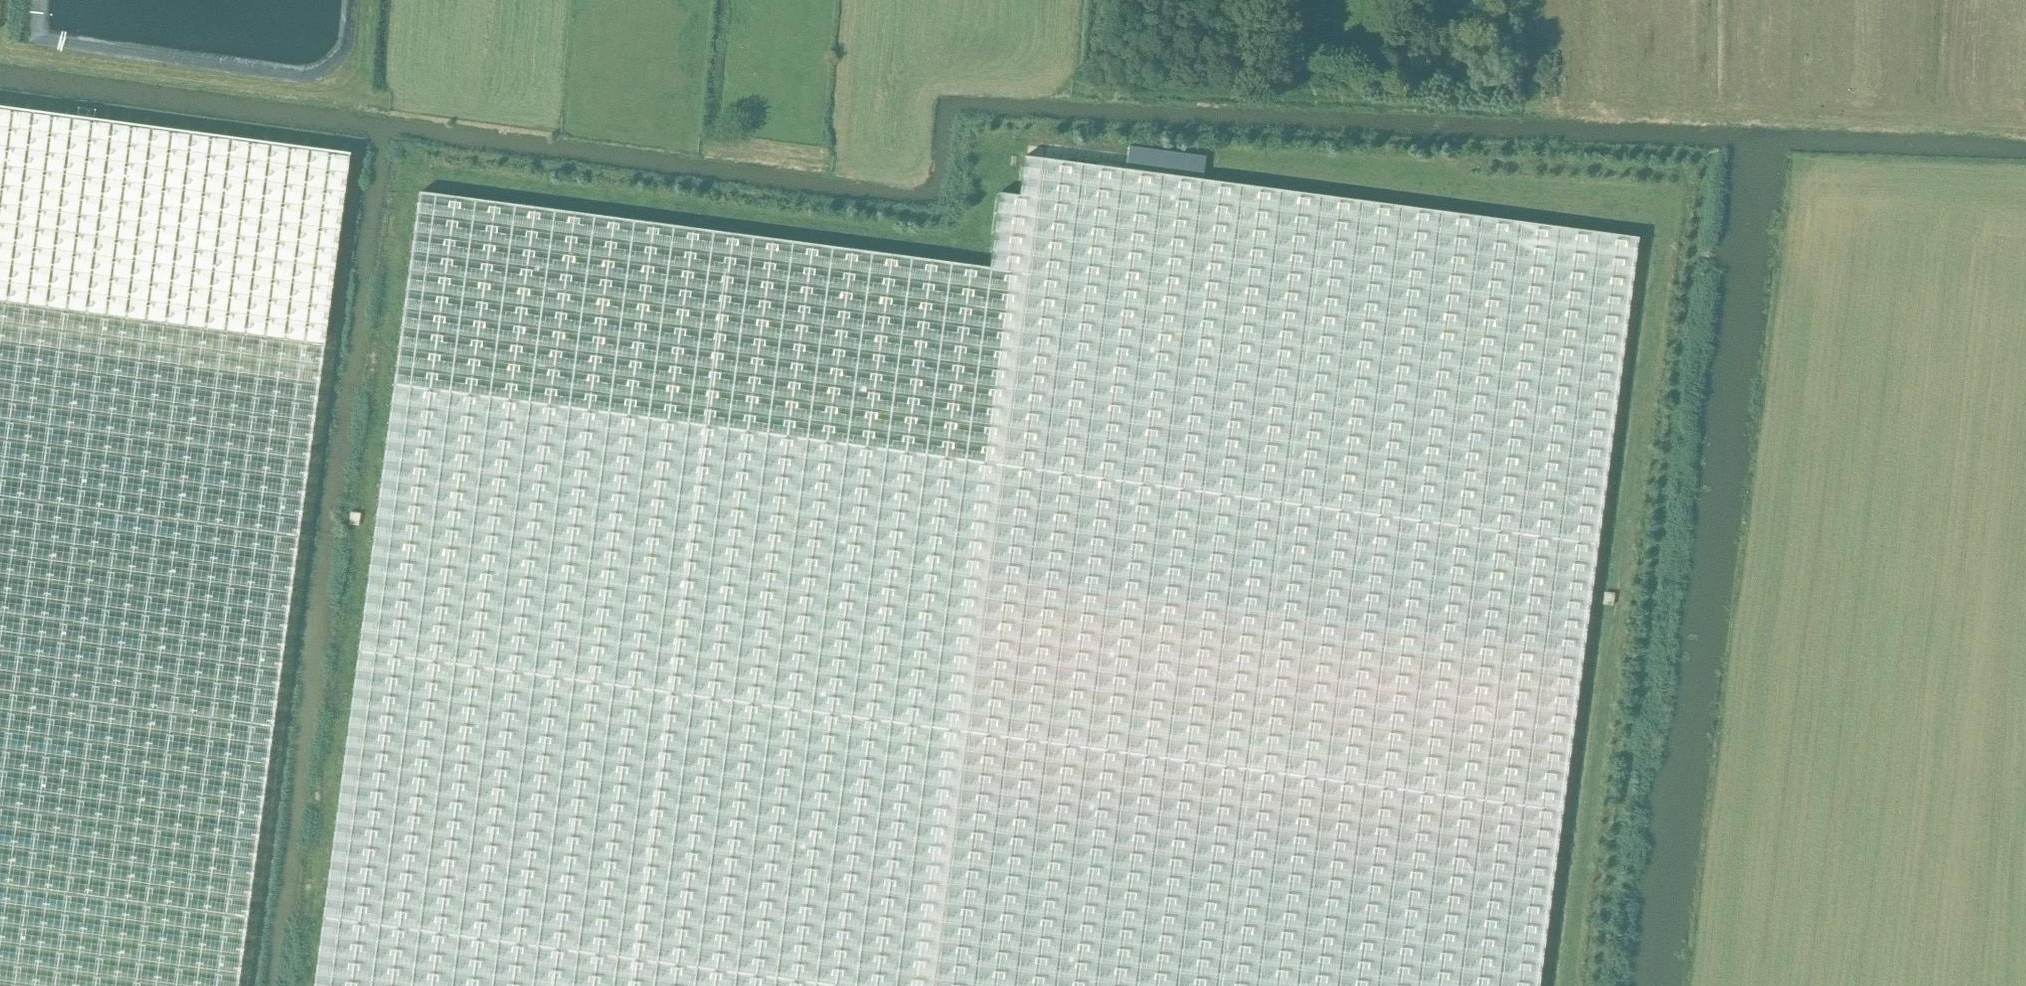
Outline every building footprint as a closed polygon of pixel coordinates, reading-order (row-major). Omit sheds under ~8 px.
[(349,154),(0,107),(0,985),(238,985),(349,154)] [(78,108),(78,115),(95,117),(96,111),(78,108)] [(314,985),(1537,985),(1636,238),(1024,157),(1019,196),(999,194),(989,269),(420,193),(314,985)]
